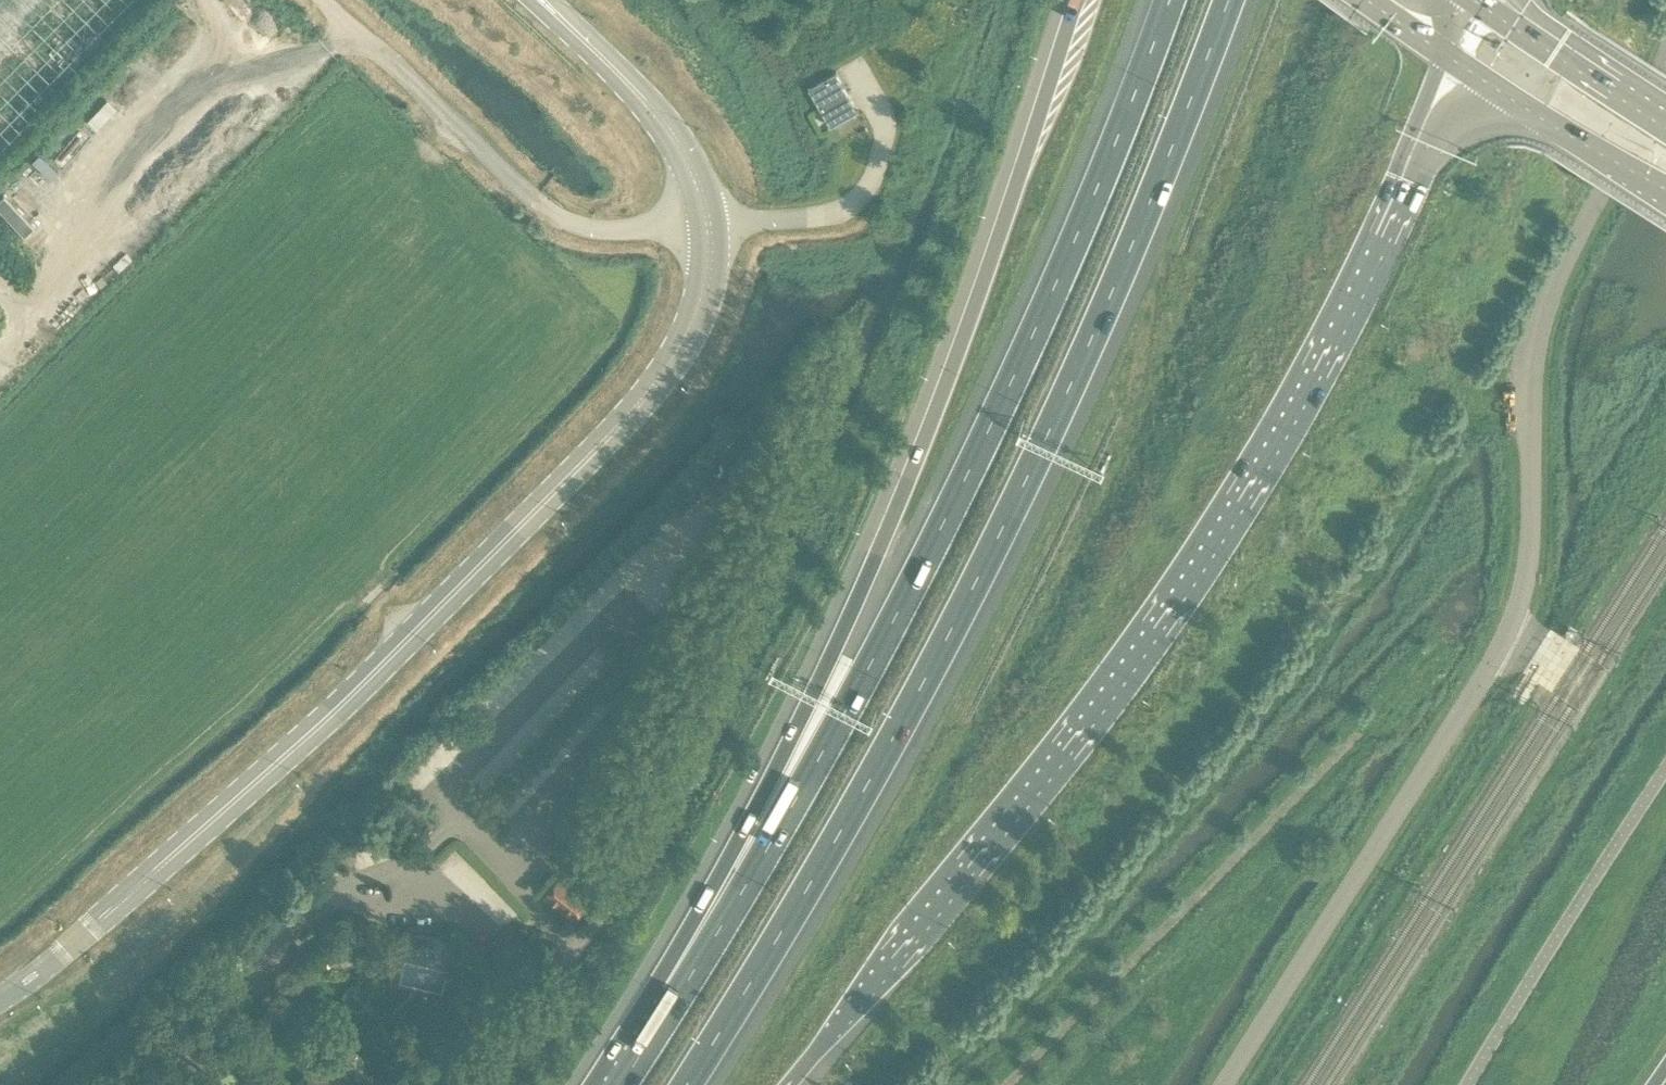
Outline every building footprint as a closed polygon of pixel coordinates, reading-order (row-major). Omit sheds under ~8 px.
[(148,0),(0,0),(0,147),(148,0)] [(836,71),(809,87),(823,110),(850,94),(836,71)] [(850,94),(823,110),(832,126),(859,110),(854,102),(850,94)] [(544,896),(575,919),(603,882),(587,870),(576,886),(573,884),(575,881),(568,876),(566,878),(561,873),(544,896)]
